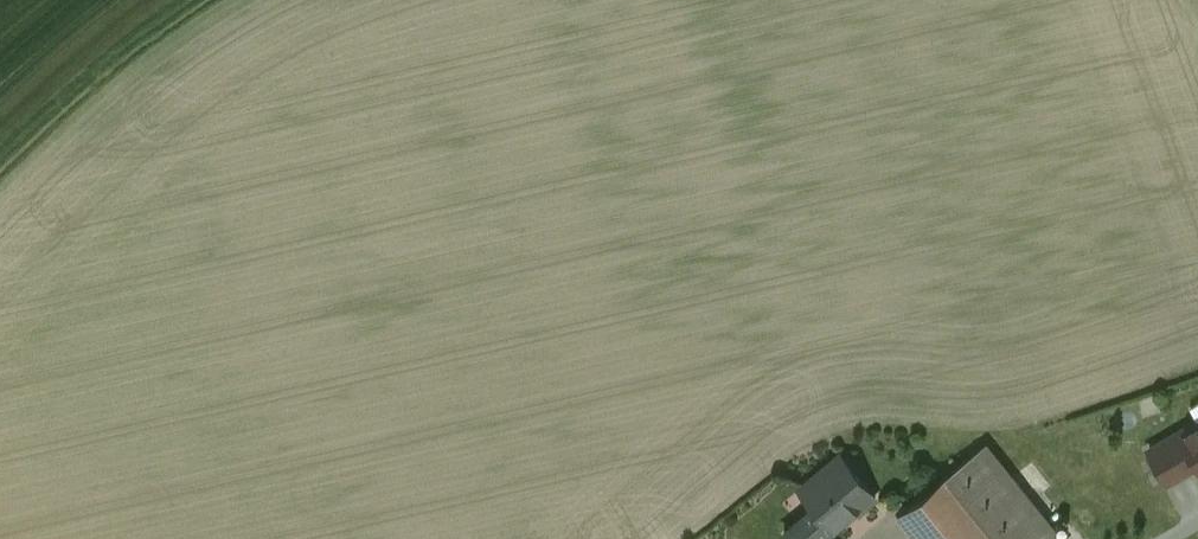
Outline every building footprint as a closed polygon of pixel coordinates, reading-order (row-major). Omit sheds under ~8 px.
[(1197,420),(1148,449),(1168,480),(1197,463),(1197,464),(1197,421),(1197,420)] [(985,445),(900,511),(921,538),(1064,538),(985,445)] [(788,538),(813,538),(824,531),(854,508),(857,511),(876,497),(839,455),(801,488),(816,507),(783,534),(788,538)]
